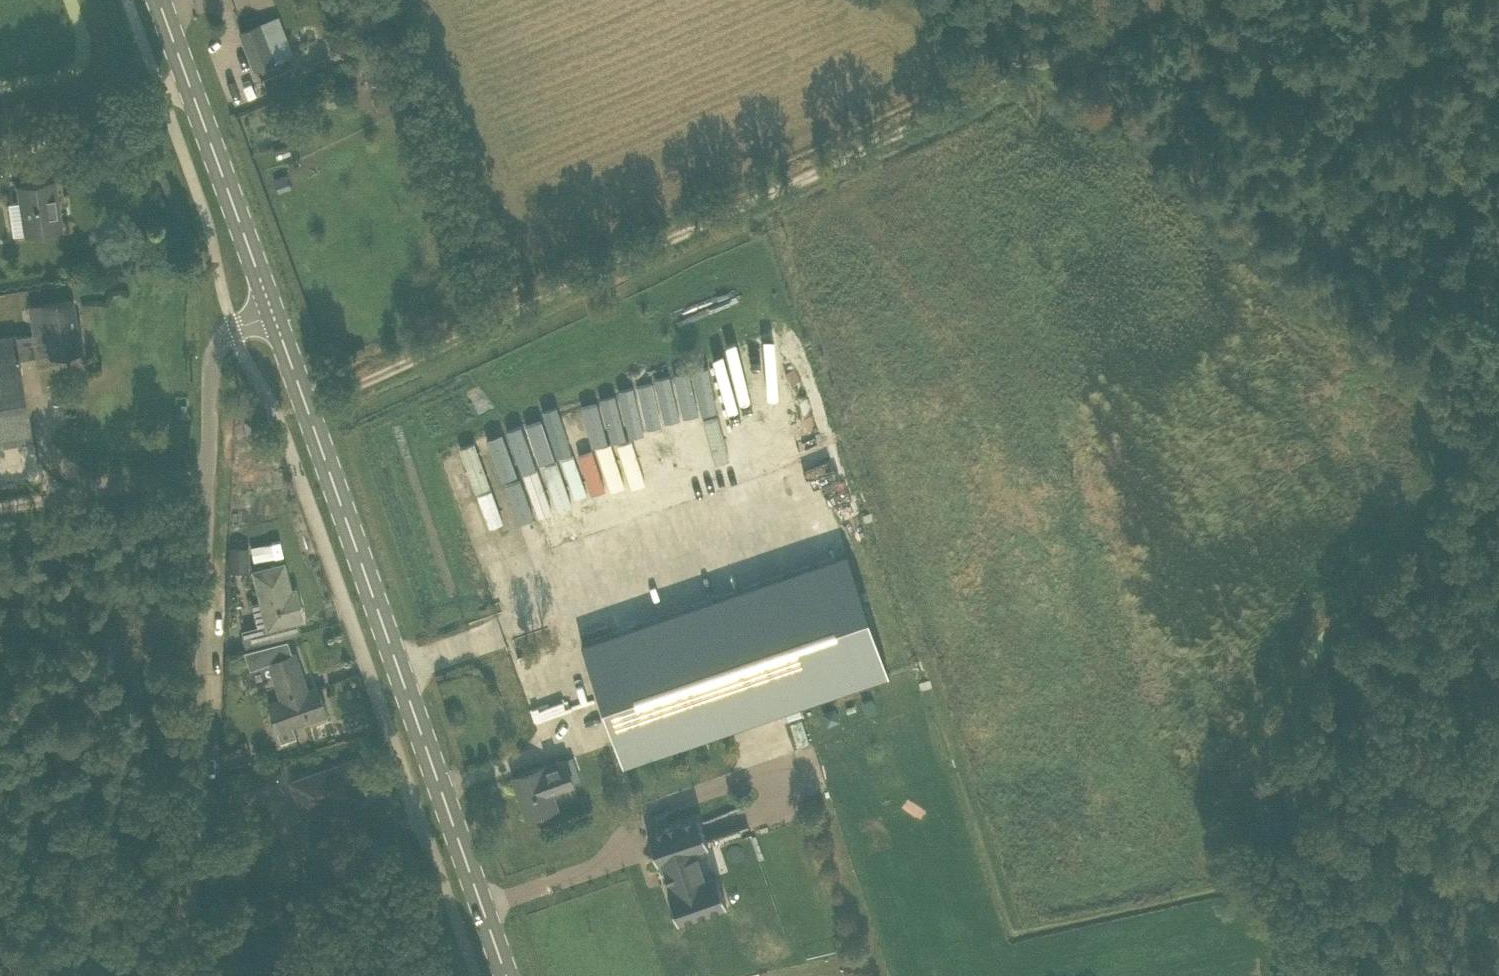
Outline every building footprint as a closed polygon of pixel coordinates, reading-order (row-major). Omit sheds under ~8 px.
[(255,69),(274,62),(277,61),(263,23),(241,31),(255,69)] [(341,41),(333,43),(330,50),(332,58),(339,62),(347,59),(351,52),(348,44),(341,41)] [(271,97),(300,85),(292,67),(263,79),(271,97)] [(332,106),(344,102),(339,89),(328,93),(332,106)] [(27,233),(62,227),(55,178),(20,184),(27,233)] [(74,298),(29,305),(34,333),(0,339),(0,445),(33,439),(20,359),(52,353),(52,354),(85,349),(82,331),(79,332),(74,298)] [(272,499),(241,507),(245,523),(260,519),(269,550),(284,545),(272,499)] [(231,548),(231,571),(248,571),(249,548),(231,548)] [(292,587),(285,561),(251,570),(260,600),(252,602),(258,625),(242,629),(246,646),(301,631),(299,621),(306,619),(297,586),(292,587)] [(799,579),(571,656),(610,773),(839,694),(878,681),(838,565),(799,579)] [(306,686),(294,652),(270,661),(283,699),(282,699),(291,725),(327,712),(316,683),(306,686)] [(572,778),(564,758),(513,776),(527,816),(557,806),(550,786),(572,778)] [(366,799),(352,759),(333,766),(311,774),(292,780),(304,813),(346,798),(348,805),(366,799)] [(742,804),(704,817),(714,846),(752,832),(742,804)] [(696,809),(645,826),(655,855),(659,853),(669,884),(666,885),(675,913),(725,896),(715,868),(698,874),(687,844),(706,837),(696,809)]
